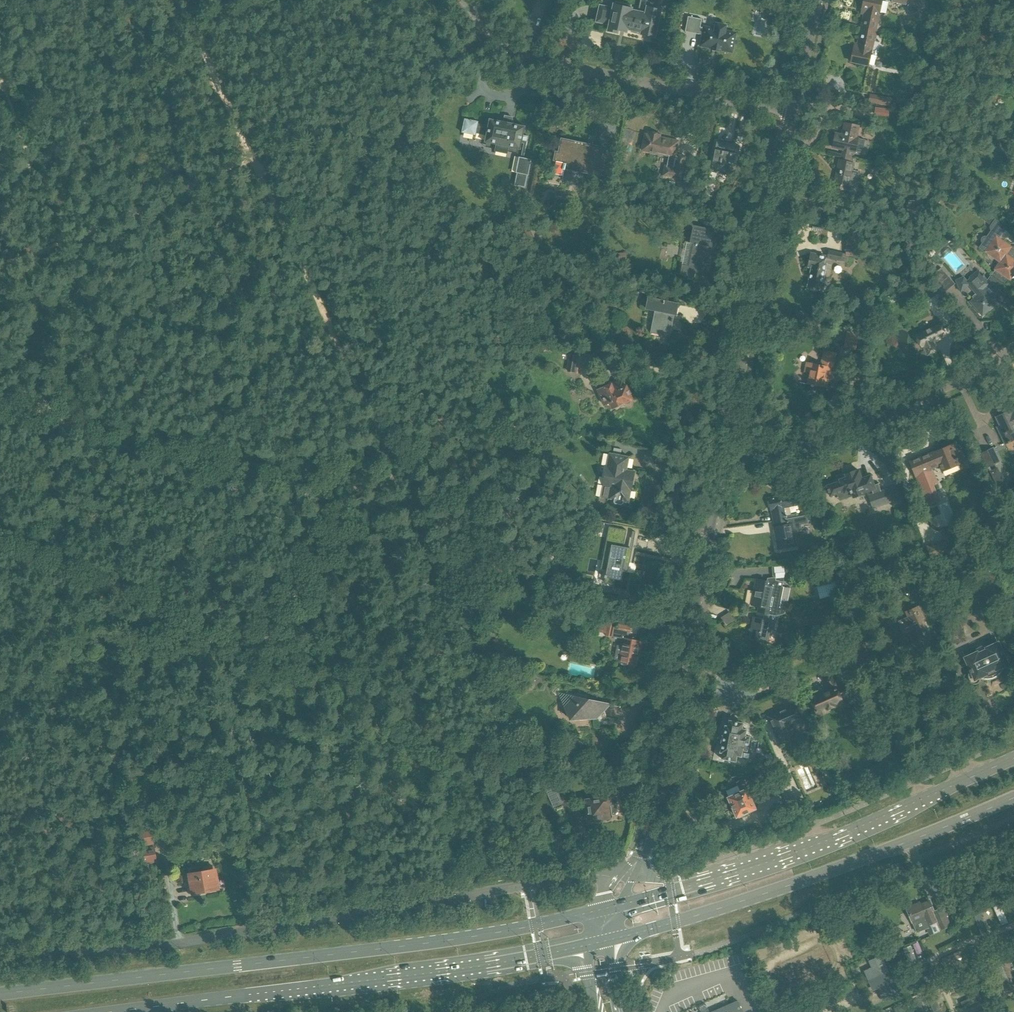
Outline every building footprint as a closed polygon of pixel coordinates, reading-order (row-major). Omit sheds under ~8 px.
[(596,21),(609,24),(608,30),(610,30),(611,32),(612,32),(615,33),(616,32),(618,32),(618,30),(627,32),(627,29),(642,32),(641,34),(644,35),(645,37),(651,38),(653,37),(655,37),(661,10),(660,9),(661,0),(649,0),(646,13),(632,10),(632,8),(614,4),(613,8),(600,5),(596,21)] [(875,32),(882,0),(864,0),(862,8),(865,9),(861,29),(875,32)] [(908,5),(907,9),(910,13),(914,14),(918,11),(919,7),(916,3),(912,2),(908,5)] [(721,49),(732,52),(736,33),(725,31),(726,25),(716,23),(715,29),(704,27),(700,27),(702,19),(688,16),(685,32),(699,34),(699,32),(703,33),(700,45),(712,48),(711,49),(720,51),(721,49)] [(868,65),(875,32),(861,29),(856,50),(853,49),(851,62),(868,65)] [(890,106),(891,99),(870,95),(869,101),(890,106)] [(888,117),(889,109),(876,107),(875,115),(888,117)] [(465,119),(462,132),(476,135),(476,133),(486,135),(485,142),(496,144),(495,151),(508,154),(509,147),(521,149),(522,143),(524,143),(521,157),(524,158),(527,142),(523,141),(522,141),(525,126),(490,119),(488,126),(478,123),(479,122),(465,119)] [(836,133),(833,147),(843,149),(842,155),(841,160),(840,160),(835,182),(849,185),(855,186),(858,171),(852,170),(853,163),(853,160),(856,160),(857,158),(859,158),(860,153),(863,153),(863,149),(865,140),(858,138),(857,138),(856,138),(858,131),(859,126),(848,124),(845,123),(844,126),(842,135),(836,133)] [(659,137),(660,134),(649,131),(648,135),(645,134),(642,146),(648,147),(647,151),(675,157),(679,141),(659,137)] [(593,147),(562,141),(559,152),(556,151),(554,161),(557,162),(554,174),(564,176),(565,168),(601,176),(606,148),(593,146),(593,147)] [(723,143),(717,142),(715,150),(712,161),(713,161),(711,172),(717,173),(717,174),(727,176),(727,175),(733,176),(735,166),(736,166),(738,154),(739,146),(733,145),(723,143)] [(680,179),(685,157),(678,155),(675,168),(665,166),(663,175),(680,179)] [(528,175),(531,160),(524,158),(521,157),(519,157),(516,172),(518,173),(515,185),(525,187),(527,175),(528,175)] [(688,200),(691,184),(679,181),(676,197),(688,200)] [(1000,262),(992,274),(1005,283),(1008,278),(1010,279),(1013,274),(1013,253),(1010,249),(1012,247),(999,238),(1006,227),(995,220),(990,227),(992,230),(987,237),(985,237),(982,238),(982,241),(983,243),(980,247),(1000,262)] [(694,243),(689,266),(682,264),(680,274),(695,277),(697,267),(711,270),(710,259),(710,258),(710,257),(709,257),(708,257),(705,256),(707,246),(712,247),(716,230),(694,225),(690,243),(694,243)] [(525,231),(531,242),(540,238),(534,226),(525,231)] [(828,252),(827,257),(841,260),(848,261),(849,255),(849,254),(846,254),(842,253),(843,252),(835,251),(829,250),(828,252)] [(821,290),(826,263),(824,263),(826,256),(811,253),(808,267),(812,268),(808,287),(821,290)] [(941,268),(933,275),(935,278),(942,290),(944,293),(955,284),(941,268)] [(964,276),(955,280),(960,293),(969,286),(977,295),(977,296),(970,301),(982,316),(996,304),(995,303),(997,302),(999,303),(1005,295),(999,291),(1001,288),(1002,287),(1003,285),(1004,284),(991,275),(987,280),(978,270),(977,270),(969,277),(970,278),(967,280),(964,276)] [(932,297),(942,290),(935,279),(923,282),(925,286),(931,296),(932,297)] [(676,314),(678,304),(649,298),(647,308),(656,310),(651,332),(669,336),(674,314),(676,314)] [(935,345),(933,340),(945,334),(941,323),(916,335),(921,345),(923,344),(926,350),(935,345)] [(847,331),(843,348),(855,351),(859,333),(847,331)] [(834,367),(836,360),(837,353),(824,350),(821,365),(807,362),(805,372),(810,373),(808,384),(810,384),(810,386),(815,387),(816,385),(827,388),(831,367),(834,367)] [(581,374),(583,357),(570,354),(567,372),(581,374)] [(628,388),(624,379),(599,389),(605,404),(611,401),(613,408),(633,400),(630,394),(632,393),(630,387),(628,388)] [(1011,411),(1011,410),(996,417),(1000,425),(997,427),(1005,443),(1013,438),(1013,410),(1011,411)] [(959,464),(963,462),(955,444),(911,463),(929,505),(940,501),(933,485),(938,483),(930,466),(940,462),(943,471),(959,464)] [(990,467),(1000,462),(993,447),(982,452),(990,467)] [(609,452),(601,497),(609,499),(614,500),(614,501),(615,503),(621,505),(623,503),(623,502),(629,503),(631,491),(632,491),(635,471),(627,469),(630,456),(609,452)] [(1004,481),(998,467),(991,470),(997,484),(1004,481)] [(828,485),(827,486),(827,487),(830,494),(830,496),(831,495),(837,493),(850,489),(853,496),(853,497),(863,494),(863,493),(872,490),(873,493),(875,492),(880,506),(899,499),(894,486),(881,491),(881,490),(878,484),(878,483),(875,485),(874,485),(871,476),(871,475),(870,475),(862,478),(859,471),(859,470),(858,471),(856,471),(855,470),(854,471),(846,473),(845,474),(846,475),(846,477),(841,479),(839,479),(840,480),(840,481),(828,485)] [(749,478),(745,482),(751,488),(756,483),(749,478)] [(801,492),(814,490),(812,482),(800,484),(801,492)] [(1001,495),(1006,503),(1013,498),(1013,487),(1001,495)] [(810,502),(817,497),(814,492),(806,496),(810,502)] [(800,493),(769,499),(771,509),(772,509),(773,518),(774,519),(774,521),(797,517),(797,515),(796,514),(791,515),(789,506),(802,503),(800,493)] [(797,517),(774,521),(775,527),(774,527),(778,549),(796,546),(795,539),(793,532),(802,531),(801,524),(808,523),(807,515),(797,517)] [(609,526),(608,533),(625,537),(627,530),(609,526)] [(943,556),(950,553),(945,540),(927,546),(931,560),(943,556)] [(629,562),(631,548),(606,543),(602,560),(608,561),(606,575),(605,574),(605,577),(605,578),(604,583),(615,585),(616,579),(621,580),(625,562),(629,562)] [(824,562),(828,574),(839,571),(836,559),(824,562)] [(951,572),(946,560),(937,564),(942,575),(951,572)] [(786,573),(806,571),(805,563),(786,565),(786,573)] [(997,577),(989,574),(987,579),(995,582),(997,577)] [(774,583),(769,582),(757,579),(752,605),(759,607),(757,618),(754,617),(749,639),(767,643),(770,630),(774,631),(777,615),(785,614),(786,609),(785,609),(778,607),(780,599),(780,598),(782,586),(783,582),(774,580),(774,583)] [(928,599),(938,597),(937,590),(927,591),(928,599)] [(926,628),(923,619),(925,618),(919,605),(905,611),(910,620),(899,625),(903,633),(915,627),(917,632),(926,628)] [(608,622),(606,635),(612,637),(612,636),(622,638),(622,639),(621,645),(622,645),(623,645),(620,658),(619,662),(621,663),(622,665),(626,666),(628,664),(635,665),(636,660),(637,656),(638,656),(639,657),(639,655),(642,642),(639,641),(627,639),(628,635),(628,633),(630,633),(631,627),(626,626),(618,624),(618,625),(618,626),(615,625),(615,624),(608,622)] [(1004,652),(999,640),(984,647),(985,649),(979,652),(978,650),(965,656),(972,671),(970,671),(969,672),(969,673),(968,674),(968,676),(968,677),(970,682),(971,683),(972,683),(973,684),(974,684),(976,684),(977,684),(979,683),(979,682),(980,681),(980,679),(980,678),(979,676),(987,672),(988,676),(989,676),(991,677),(994,675),(995,673),(996,673),(994,669),(995,668),(1001,666),(1001,667),(1009,663),(1010,662),(1010,661),(1010,660),(1011,658),(1010,657),(1010,655),(1008,654),(1007,653),(1006,653),(1004,652)] [(856,661),(864,658),(860,647),(851,651),(856,661)] [(520,680),(534,683),(536,674),(529,673),(530,668),(525,667),(524,672),(513,669),(513,672),(522,674),(520,680)] [(837,688),(831,676),(825,679),(830,690),(810,698),(811,700),(806,703),(808,707),(813,706),(816,712),(818,711),(819,714),(828,710),(827,708),(842,701),(840,698),(853,692),(853,691),(854,691),(855,689),(855,687),(852,687),(851,687),(849,683),(837,688)] [(782,693),(786,703),(794,699),(790,690),(782,693)] [(572,719),(598,717),(610,704),(574,697),(566,706),(572,719)] [(803,719),(807,717),(801,703),(797,705),(803,719)] [(979,715),(985,712),(981,703),(975,706),(979,715)] [(780,743),(794,736),(791,729),(792,728),(794,723),(794,721),(799,719),(793,705),(768,716),(780,743)] [(729,720),(728,726),(726,725),(727,725),(725,725),(725,726),(724,735),(723,735),(721,742),(722,742),(721,751),(720,751),(720,752),(721,753),(721,752),(723,753),(722,759),(736,761),(737,755),(741,756),(742,757),(742,755),(743,750),(747,751),(748,748),(750,749),(751,739),(750,739),(750,737),(746,736),(747,730),(747,729),(746,729),(742,728),(743,723),(729,720)] [(768,773),(766,769),(764,764),(758,767),(766,786),(776,782),(771,771),(768,773)] [(540,777),(554,807),(563,803),(549,773),(540,777)] [(756,809),(743,780),(737,782),(741,791),(725,799),(723,800),(722,803),(723,806),(724,808),(727,809),(729,809),(732,807),(736,817),(737,816),(739,818),(746,815),(746,812),(756,809)] [(611,803),(610,796),(586,799),(589,821),(604,819),(607,821),(610,820),(613,817),(612,815),(615,815),(618,811),(617,803),(611,803)] [(139,847),(155,844),(152,828),(136,831),(139,847)] [(143,865),(158,862),(155,846),(140,849),(143,865)] [(476,872),(485,871),(482,858),(475,859),(476,872)] [(204,866),(205,871),(193,873),(195,883),(192,884),(193,892),(220,888),(216,869),(213,870),(212,865),(204,866)] [(919,904),(907,909),(913,923),(917,932),(927,928),(931,935),(951,926),(943,909),(934,913),(929,902),(920,906),(919,904)] [(903,945),(900,937),(887,942),(888,944),(884,946),(887,951),(890,950),(891,950),(903,945)] [(871,967),(864,970),(873,991),(878,988),(883,1002),(901,994),(891,970),(890,971),(888,967),(900,961),(896,952),(883,958),(882,955),(868,961),(871,967)] [(742,1011),(738,1001),(712,1011),(742,1011)]
